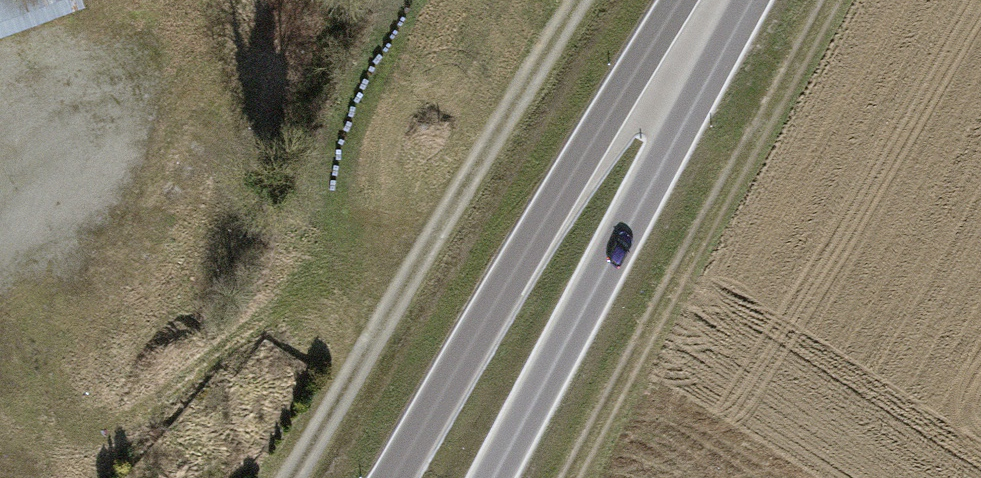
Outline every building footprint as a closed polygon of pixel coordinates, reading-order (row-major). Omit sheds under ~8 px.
[(88,2),(88,0),(0,0),(0,31),(88,2)]
